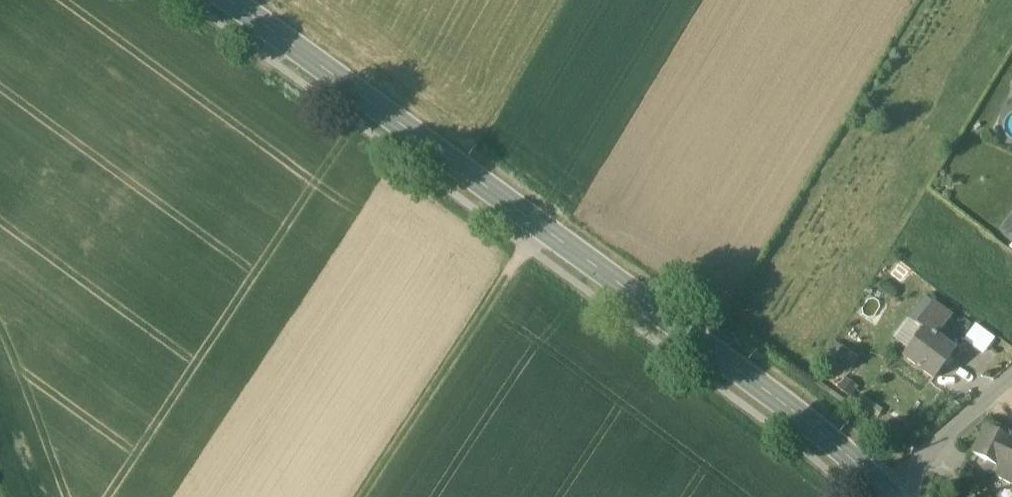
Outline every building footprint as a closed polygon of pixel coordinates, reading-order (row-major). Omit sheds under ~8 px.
[(951,318),(931,303),(920,317),(940,332),(951,318)] [(940,332),(920,317),(914,326),(921,331),(902,357),(932,381),(954,353),(935,339),(940,332)] [(963,340),(983,354),(995,337),(975,323),(963,340)] [(986,427),(972,454),(987,462),(996,467),(992,474),(1008,482),(1011,475),(1011,438),(1009,436),(1008,438),(986,427)] [(996,467),(987,462),(983,470),(992,474),(996,467)]
